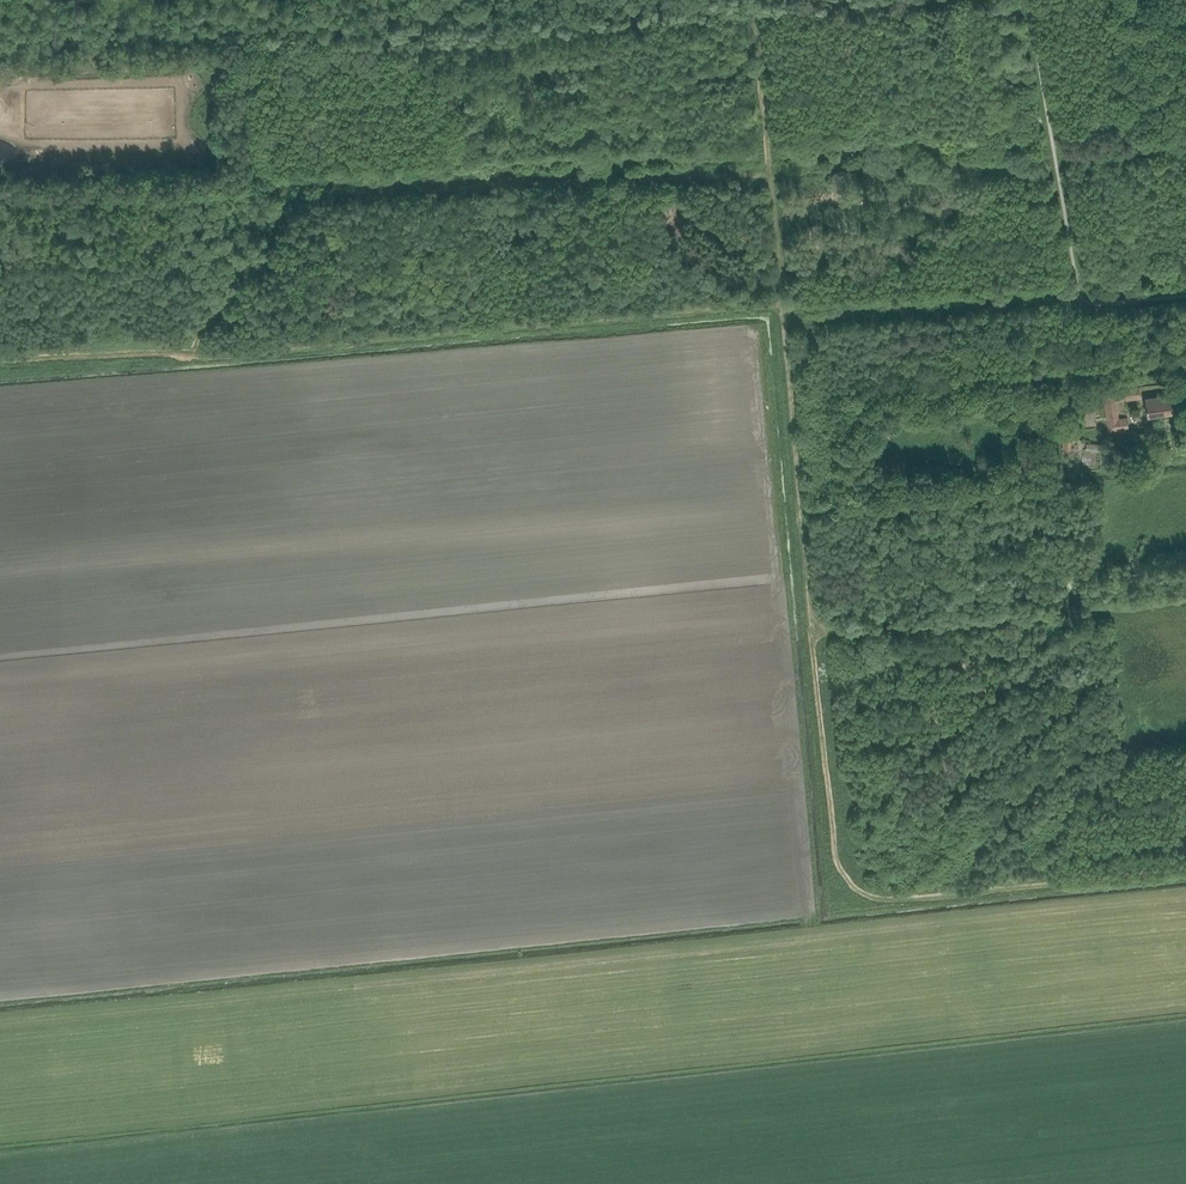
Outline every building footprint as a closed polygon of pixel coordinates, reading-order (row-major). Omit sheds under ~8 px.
[(1117,401),(1141,398),(1139,387),(1104,392),(1109,431),(1129,428),(1127,418),(1119,419),(1117,401)] [(1084,405),(1093,403),(1092,394),(1082,395),(1084,405)] [(1148,417),(1175,413),(1173,397),(1163,399),(1163,396),(1145,399),(1148,417)] [(1031,408),(1023,407),(1019,424),(1027,426),(1031,408)] [(1063,450),(1071,450),(1072,439),(1064,438),(1063,450)]
